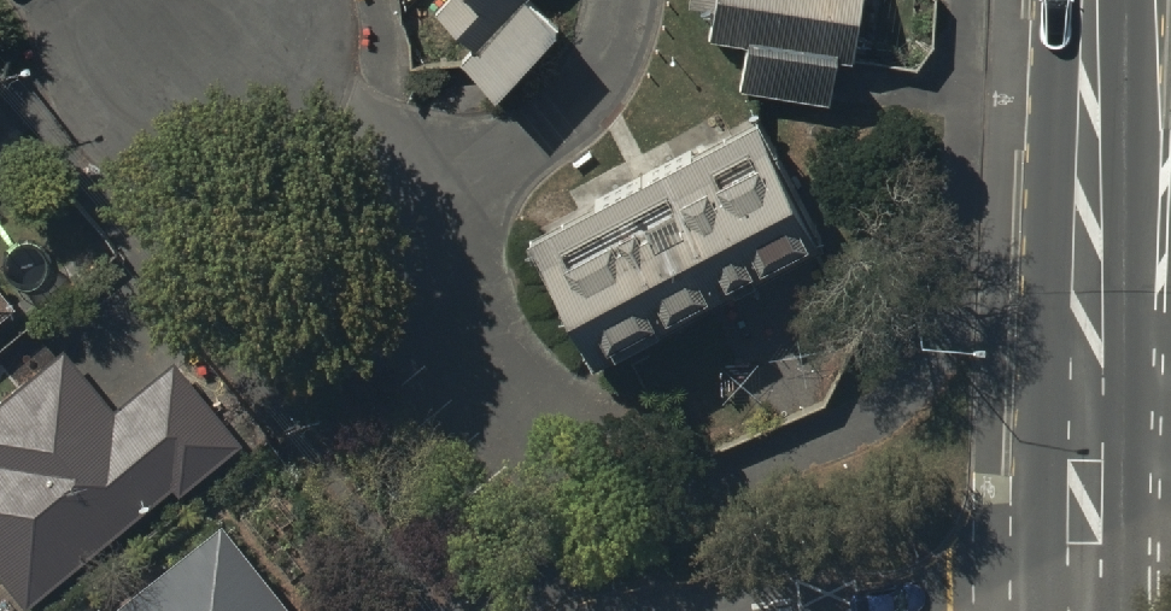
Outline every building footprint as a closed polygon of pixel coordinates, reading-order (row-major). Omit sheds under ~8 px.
[(436,1),(474,40),(459,55),(496,92),(558,31),(527,0),(438,0),(436,1)] [(717,1),(713,27),(750,33),(745,74),(835,87),(840,47),(856,49),(863,0),(706,0),(717,1)] [(747,117),(529,240),(598,360),(815,236),(747,117)] [(10,317),(0,305),(0,326),(10,317)] [(19,610),(33,610),(171,497),(177,505),(240,453),(173,372),(113,422),(62,360),(24,391),(17,384),(0,398),(0,588),(19,610)] [(222,535),(121,610),(280,610),(222,535)]
